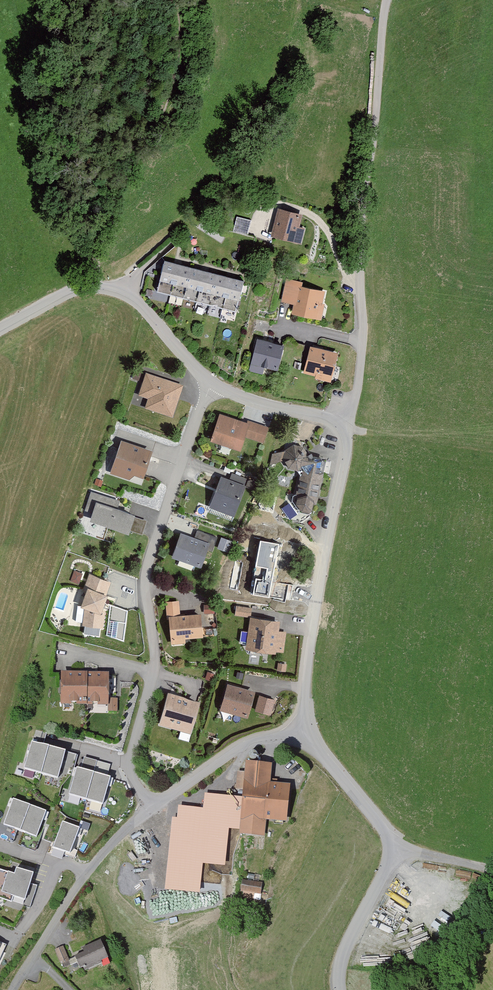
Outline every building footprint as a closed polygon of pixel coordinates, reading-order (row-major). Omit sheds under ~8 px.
[(302,215),(278,210),(272,237),(301,244),(305,228),(299,227),(302,215)] [(243,281),(165,262),(158,291),(236,311),(243,281)] [(302,283),(286,280),(281,302),(295,304),(293,314),(319,319),(324,292),(301,288),(302,283)] [(283,346),(257,339),(249,371),(263,374),(265,367),(277,370),(283,346)] [(338,354),(310,347),(303,374),(331,381),(338,354)] [(140,381),(142,373),(135,371),(133,378),(140,381)] [(183,385),(146,374),(139,396),(150,399),(147,409),(172,417),(183,385)] [(247,423),(221,414),(212,441),(240,450),(245,436),(264,442),(268,430),(247,423)] [(151,452),(122,442),(112,473),(127,478),(133,474),(144,477),(151,452)] [(300,470),(302,473),(295,501),(302,511),(311,513),(315,509),(327,463),(319,455),(314,454),(310,456),(306,448),(295,446),(286,449),(285,452),(273,454),(270,465),(284,461),(289,468),(297,470),(300,470)] [(245,486),(222,478),(211,508),(234,516),(245,486)] [(103,481),(96,479),(94,484),(101,487),(103,481)] [(120,501),(91,492),(85,510),(93,513),(90,522),(129,535),(135,516),(117,511),(120,501)] [(282,507),(291,518),(299,511),(290,500),(282,507)] [(211,544),(181,534),(173,557),(202,568),(211,544)] [(234,543),(222,539),(218,550),(230,554),(234,543)] [(279,544),(261,541),(256,566),(267,568),(265,580),(256,578),(253,595),(269,598),(279,544)] [(91,587),(84,608),(82,626),(103,629),(104,613),(110,595),(106,593),(110,582),(88,574),(85,585),(91,587)] [(179,602),(167,603),(172,644),(185,643),(185,639),(202,638),(200,615),(181,617),(179,602)] [(69,617),(74,619),(77,605),(72,604),(69,617)] [(214,605),(204,605),(204,613),(214,613),(214,605)] [(252,608),(236,606),(235,615),(251,617),(252,608)] [(280,622),(250,619),(246,650),(276,654),(277,652),(283,652),(285,631),(279,631),(280,622)] [(286,665),(278,663),(277,671),(285,672),(286,665)] [(109,671),(60,671),(60,703),(108,703),(109,698),(109,671)] [(256,692),(228,684),(221,711),(248,718),(256,692)] [(200,703),(168,694),(159,725),(191,734),(200,703)] [(276,700),(259,695),(255,712),(271,717),(276,700)] [(117,698),(109,698),(108,703),(108,710),(117,710),(117,698)] [(65,751),(32,741),(25,768),(57,778),(65,751)] [(272,763),(247,761),(246,771),(234,770),(233,790),(243,791),(243,797),(240,828),(240,833),(265,835),(266,819),(290,821),(293,783),(271,781),(272,763)] [(110,776),(77,767),(70,794),(102,803),(110,776)] [(240,828),(243,797),(205,793),(204,808),(179,806),(178,819),(172,818),(166,888),(199,891),(202,862),(225,864),(228,827),(240,828)] [(45,811),(13,800),(4,824),(36,836),(45,811)] [(79,828),(63,822),(54,847),(70,852),(79,828)] [(0,872),(0,898),(10,901),(12,896),(24,900),(32,877),(16,872),(14,877),(0,872)] [(262,882),(243,879),(241,891),(261,893),(262,882)] [(84,951),(75,955),(80,967),(83,966),(85,969),(101,962),(100,959),(107,956),(100,940),(83,947),(84,951)] [(63,945),(55,949),(61,964),(69,960),(63,945)]
